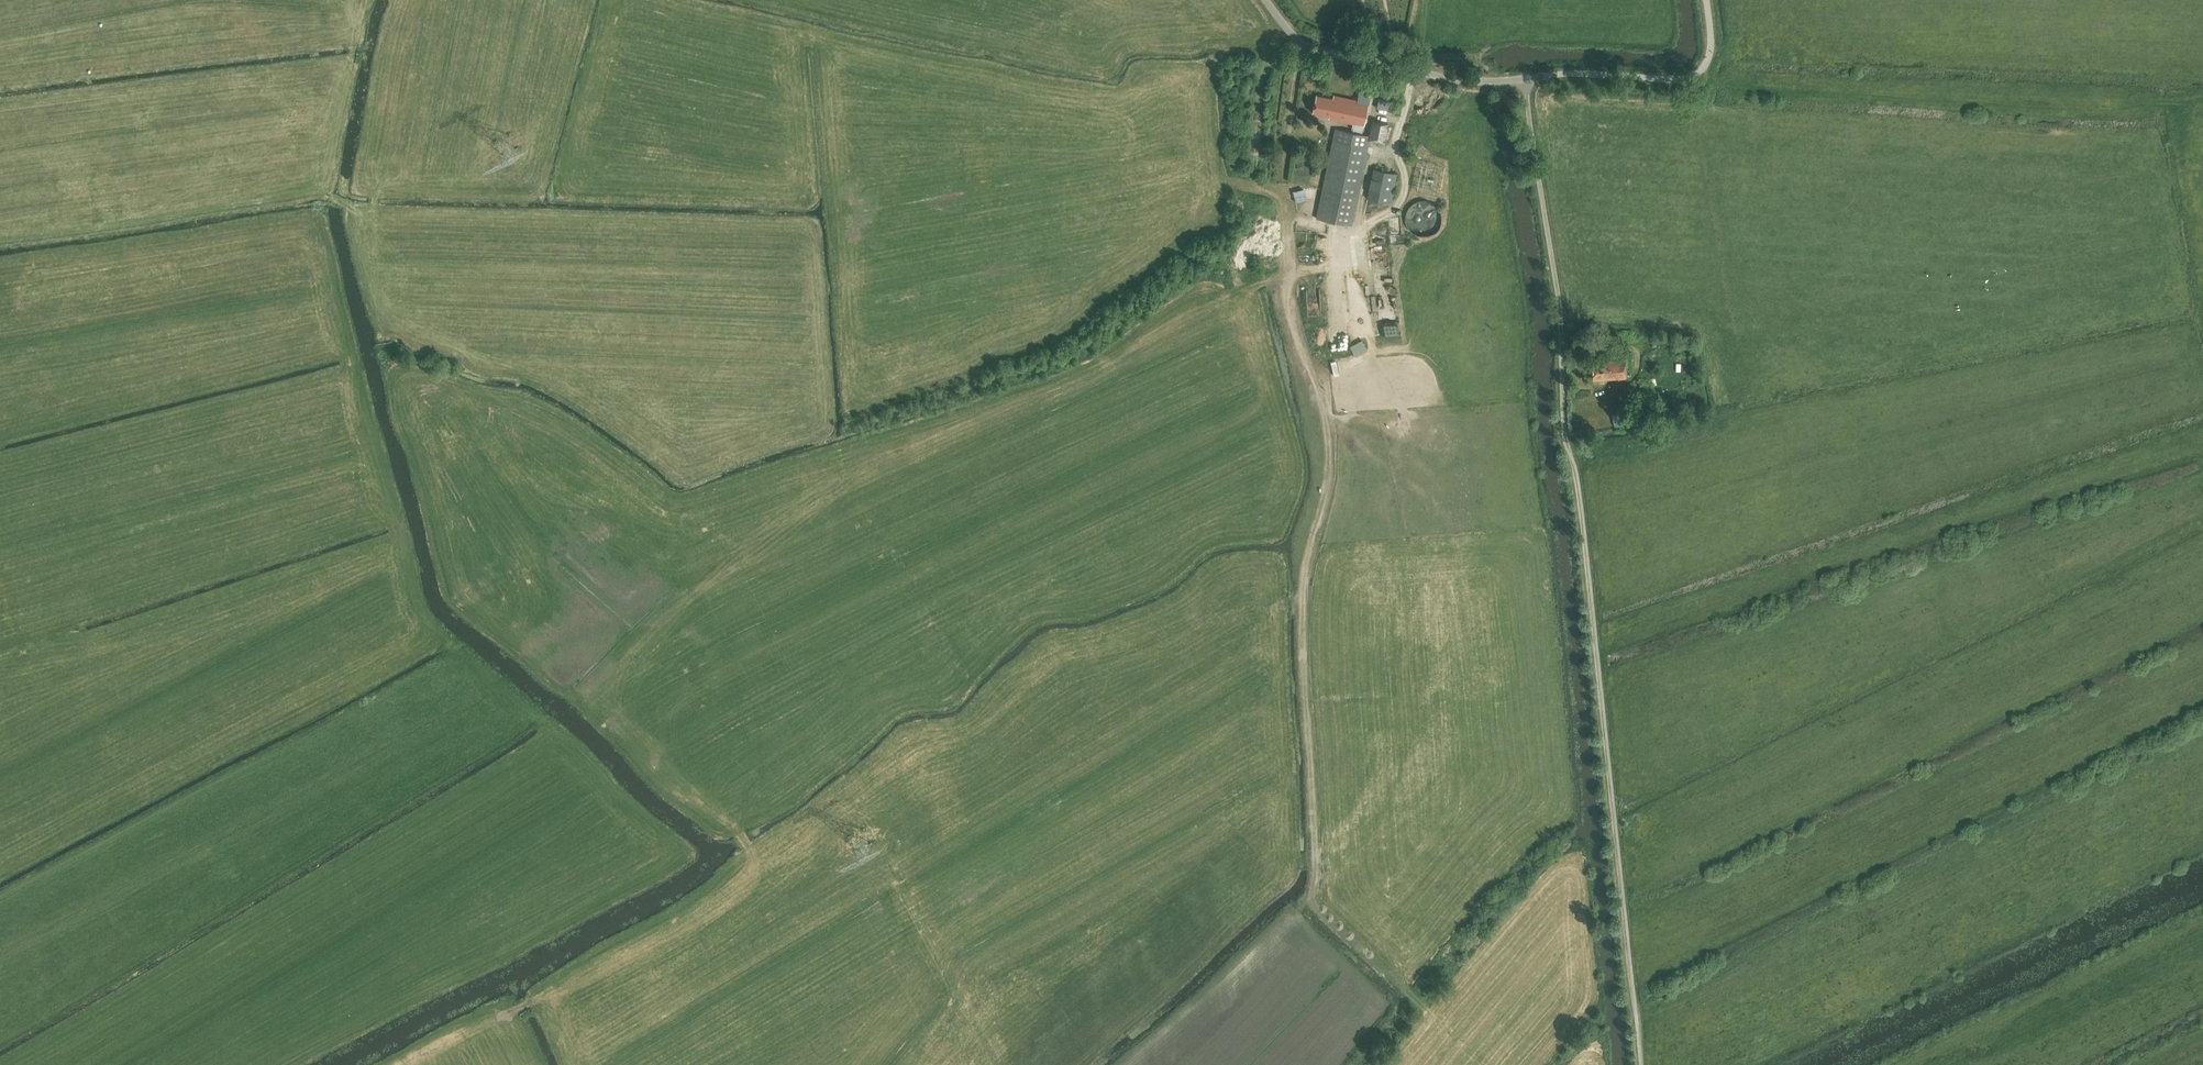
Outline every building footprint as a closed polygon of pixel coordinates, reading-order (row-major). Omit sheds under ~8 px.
[(1363,132),(1370,96),(1359,93),(1357,100),(1333,95),(1333,98),(1316,94),(1312,111),(1329,115),(1328,118),(1352,123),(1351,130),(1363,132)] [(1374,119),(1370,139),(1387,142),(1391,122),(1374,119)] [(1317,217),(1351,224),(1369,135),(1335,128),(1317,217)] [(1391,203),(1397,173),(1373,168),(1367,198),(1391,203)] [(1417,236),(1423,236),(1429,235),(1434,232),(1437,227),(1439,221),(1439,215),(1436,210),(1432,205),(1427,202),(1421,202),(1415,203),(1411,205),(1407,209),(1405,214),(1404,219),(1405,224),(1408,229),(1411,233),(1417,236)] [(1390,229),(1391,248),(1399,248),(1399,229),(1390,229)] [(1320,246),(1327,246),(1328,238),(1321,238),(1320,246)] [(1379,286),(1380,335),(1393,335),(1392,285),(1379,286)] [(1348,319),(1328,320),(1329,357),(1350,356),(1348,319)] [(1351,350),(1356,360),(1368,353),(1363,344),(1351,350)] [(1593,380),(1625,378),(1624,357),(1591,359),(1593,380)] [(1670,362),(1670,370),(1681,371),(1681,363),(1670,362)] [(1681,389),(1695,390),(1696,382),(1681,382),(1681,389)]
